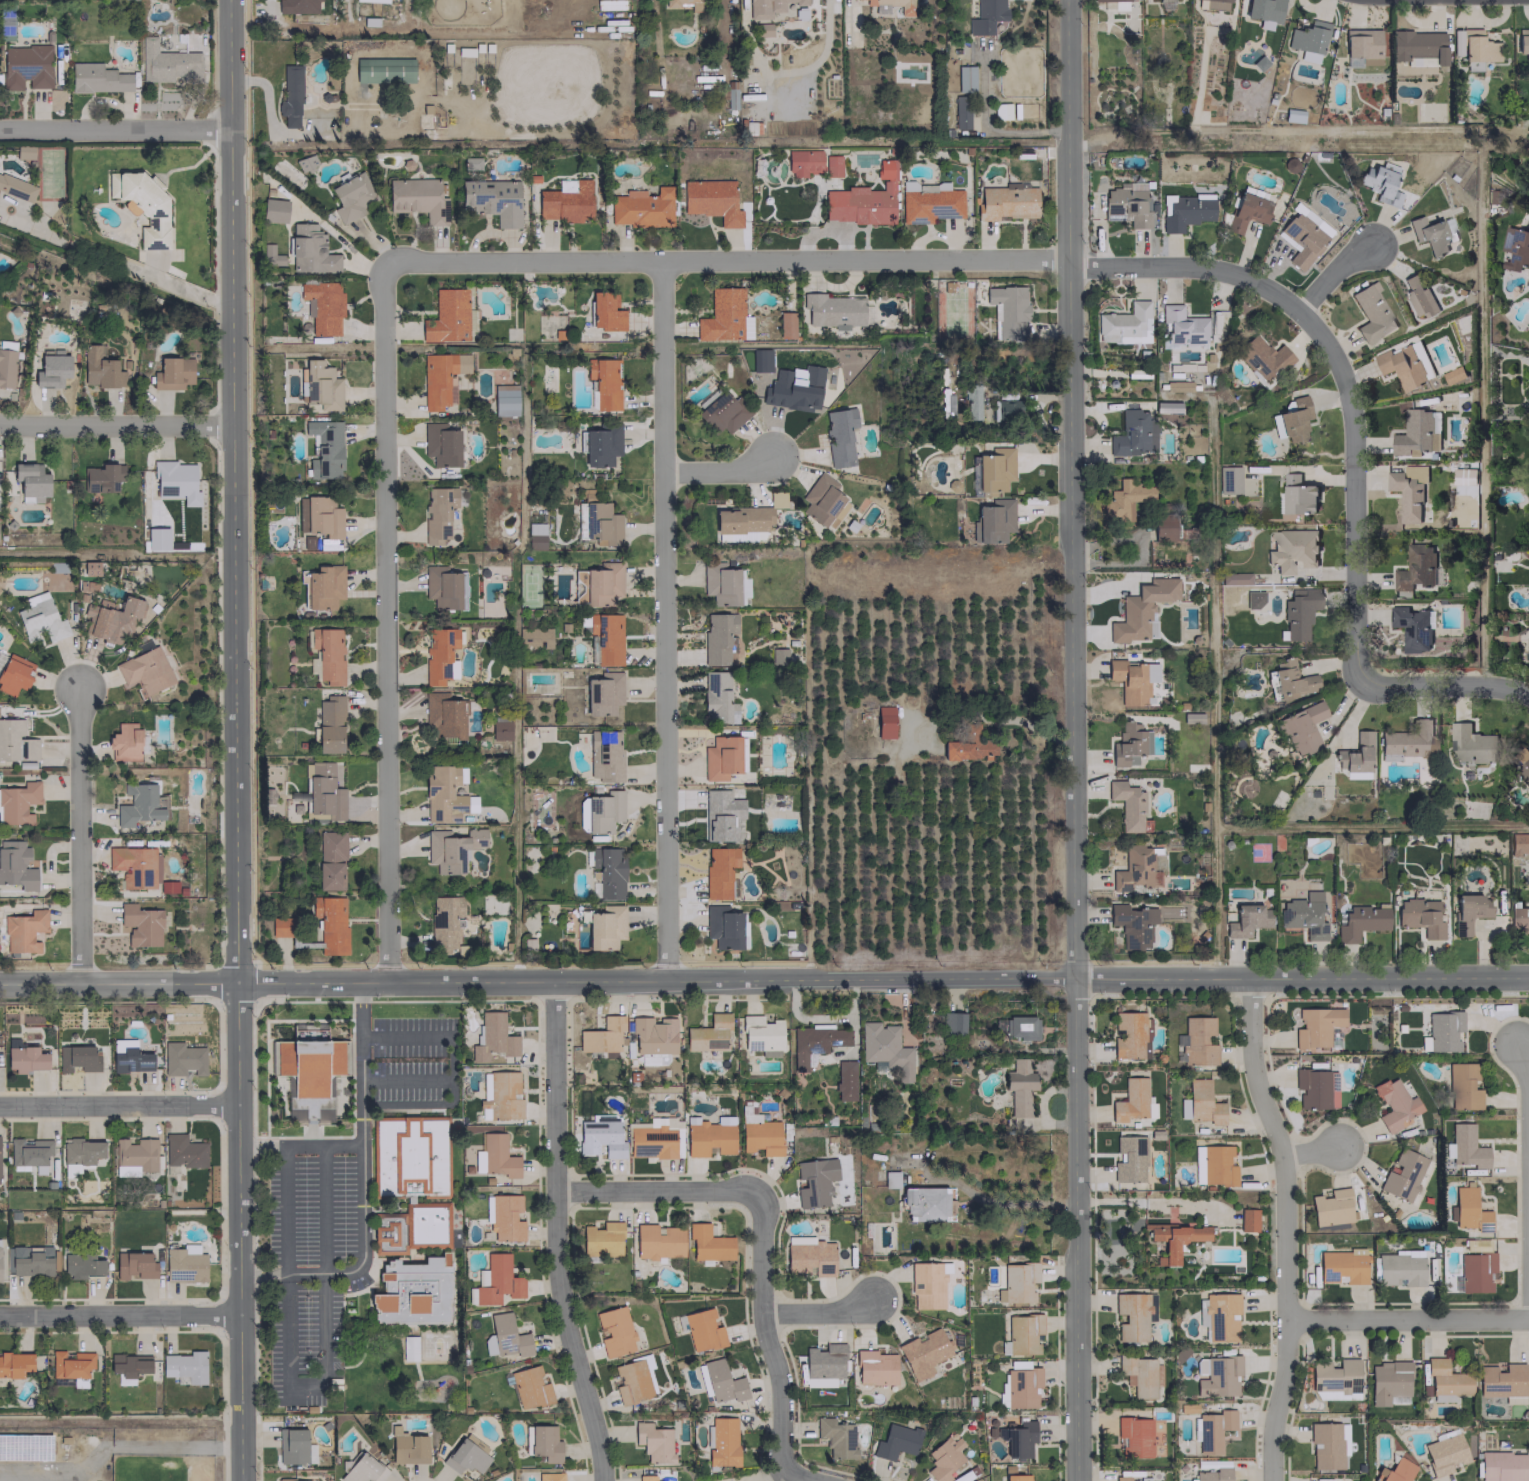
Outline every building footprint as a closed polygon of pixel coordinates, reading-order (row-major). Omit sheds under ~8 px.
[(278,14),(291,13),(291,0),(278,0),(278,14)] [(678,8),(679,3),(690,4),(689,11),(703,11),(704,0),(663,0),(663,7),(678,8)] [(748,19),(770,19),(769,12),(783,11),(783,4),(806,4),(806,0),(748,0),(748,19)] [(912,0),(865,0),(865,5),(874,5),(874,13),(887,13),(887,5),(899,5),(899,16),(912,16),(912,0)] [(976,18),(967,18),(967,35),(992,34),(992,21),(1005,20),(1005,0),(976,0),(976,18)] [(1229,10),(1229,0),(1198,0),(1197,9),(1229,10)] [(1258,19),(1257,28),(1270,30),(1271,23),(1279,24),(1282,0),(1247,0),(1245,17),(1258,19)] [(1289,28),(1285,47),(1307,52),(1305,61),(1318,64),(1327,22),(1309,19),(1307,32),(1289,28)] [(771,36),(771,23),(757,24),(757,36),(771,36)] [(1379,30),(1344,29),(1344,57),(1360,57),(1359,65),(1378,65),(1379,30)] [(1498,41),(1481,41),(1481,29),(1463,29),(1464,70),(1480,70),(1480,61),(1499,61),(1498,41)] [(1516,29),(1516,53),(1523,53),(1523,59),(1528,59),(1528,29),(1516,29)] [(1444,31),(1389,32),(1390,61),(1405,61),(1405,56),(1433,56),(1433,65),(1444,65),(1444,31)] [(141,82),(171,81),(171,75),(181,75),(181,82),(200,82),(200,51),(156,52),(156,37),(141,38),(141,82)] [(3,46),(3,90),(21,90),(20,79),(28,79),(28,88),(50,88),(50,45),(3,46)] [(355,81),(413,82),(413,59),(355,58),(355,81)] [(131,91),(131,73),(114,73),(114,69),(101,69),(101,62),(71,63),(71,92),(131,91)] [(300,64),(281,65),(281,99),(276,99),(277,117),(283,117),(283,127),(297,127),(297,114),(301,114),(300,64)] [(957,92),(974,91),(973,65),(956,66),(957,92)] [(725,90),(726,109),(736,108),(735,89),(725,90)] [(968,129),(969,96),(954,96),(953,129),(968,129)] [(1009,103),(993,104),(993,120),(1009,119),(1009,103)] [(417,113),(417,128),(441,127),(440,114),(430,114),(430,105),(422,105),(422,113),(417,113)] [(1302,122),(1302,110),(1285,109),(1284,121),(1302,122)] [(16,159),(32,159),(32,147),(16,146),(16,159)] [(787,150),(788,177),(805,176),(805,173),(821,173),(820,149),(787,150)] [(300,172),(317,164),(311,153),(294,161),(300,172)] [(840,176),(840,155),(822,155),(822,177),(840,176)] [(1397,169),(1366,159),(1357,185),(1376,191),(1373,200),(1386,204),(1397,169)] [(894,222),(894,161),(876,161),(876,178),(882,178),(882,188),(846,188),(846,190),(824,190),(824,222),(894,222)] [(329,186),(339,208),(334,210),(340,223),(379,204),(371,188),(370,189),(361,170),(329,186)] [(168,248),(167,192),(151,192),(150,172),(107,173),(107,198),(125,197),(125,214),(146,214),(146,226),(139,226),(139,249),(168,248)] [(0,173),(0,192),(30,203),(36,187),(0,173)] [(424,211),(425,226),(447,225),(446,205),(439,206),(439,179),(388,179),(388,212),(424,211)] [(538,220),(581,221),(581,219),(590,219),(590,179),(557,179),(557,190),(538,190),(538,220)] [(518,182),(482,182),(482,181),(460,181),(460,212),(495,212),(495,228),(519,228),(518,182)] [(741,227),(741,209),(733,209),(734,181),(683,181),(683,214),(719,214),(719,227),(741,227)] [(901,223),(931,223),(931,218),(962,217),(962,189),(948,190),(948,182),(901,183),(901,223)] [(1149,228),(1149,212),(1144,213),(1144,182),(1118,183),(1118,188),(1103,189),(1104,220),(1129,219),(1129,228),(1149,228)] [(671,225),(671,185),(655,186),(655,196),(644,196),(644,189),(624,190),(624,194),(610,194),(610,226),(671,225)] [(1036,187),(979,188),(980,203),(975,203),(976,220),(996,220),(996,217),(1036,217),(1036,187)] [(1265,224),(1271,200),(1236,192),(1228,228),(1242,231),(1244,219),(1265,224)] [(1396,207),(1399,197),(1388,193),(1385,204),(1396,207)] [(1213,222),(1212,194),(1161,195),(1162,233),(1181,232),(1181,222),(1213,222)] [(262,221),(286,222),(286,199),(262,199),(262,221)] [(1300,272),(1328,237),(1296,210),(1279,231),(1298,247),(1286,261),(1300,272)] [(1424,239),(1431,258),(1447,252),(1445,245),(1449,243),(1441,219),(1425,225),(1421,215),(1407,220),(1414,242),(1424,239)] [(1498,267),(1519,271),(1521,263),(1528,265),(1528,220),(1528,219),(1526,230),(1506,226),(1498,267)] [(291,271),(338,272),(339,254),(324,253),(324,232),(315,231),(315,223),(292,223),(291,271)] [(273,244),(263,243),(263,264),(283,264),(283,254),(273,254),(273,244)] [(1400,279),(1417,317),(1424,313),(1426,317),(1439,311),(1427,286),(1422,289),(1414,272),(1400,279)] [(339,335),(338,318),(341,318),(341,281),(299,282),(299,300),(306,299),(306,316),(311,316),(311,336),(339,335)] [(1397,327),(1372,281),(1349,293),(1365,322),(1354,327),(1364,345),(1397,327)] [(996,339),(1025,339),(1025,286),(984,286),(984,303),(992,303),(992,319),(996,319),(996,339)] [(750,339),(750,316),(742,316),(742,287),(709,288),(710,318),(695,318),(695,340),(750,339)] [(468,340),(466,288),(434,289),(435,319),(420,319),(421,341),(468,340)] [(807,326),(833,325),(833,330),(848,330),(847,325),(877,324),(877,306),(863,306),(863,297),(823,297),(823,293),(802,294),(802,308),(807,308),(807,326)] [(1096,313),(1096,342),(1148,342),(1148,300),(1129,300),(1129,313),(1096,313)] [(1161,347),(1206,346),(1205,341),(1217,341),(1216,315),(1181,316),(1181,303),(1159,304),(1161,347)] [(793,338),(793,312),(778,311),(778,338),(793,338)] [(1292,358),(1281,344),(1271,352),(1256,333),(1234,350),(1261,384),(1292,358)] [(12,389),(14,341),(0,341),(0,388),(12,389)] [(84,386),(122,386),(122,383),(116,383),(116,358),(103,358),(103,345),(83,345),(84,386)] [(1402,390),(1434,379),(1425,356),(1417,359),(1411,345),(1391,352),(1390,349),(1373,355),(1381,374),(1394,369),(1402,390)] [(61,387),(61,377),(69,377),(69,354),(62,354),(62,349),(53,349),(53,355),(40,354),(40,370),(34,370),(34,387),(61,387)] [(423,354),(424,411),(441,411),(441,405),(454,404),(454,382),(449,382),(449,374),(469,373),(469,353),(423,354)] [(152,388),(183,388),(183,383),(192,384),(193,358),(159,357),(159,371),(152,371),(152,388)] [(618,410),(618,368),(618,358),(591,359),(592,411),(618,410)] [(761,404),(818,410),(822,366),(803,365),(802,381),(791,380),(792,370),(773,368),(771,387),(763,386),(761,404)] [(1466,376),(1461,365),(1442,373),(1447,384),(1466,376)] [(1166,391),(1190,390),(1190,381),(1165,382),(1166,391)] [(493,415),(516,415),(517,385),(493,384),(493,415)] [(978,385),(964,385),(965,420),(980,419),(978,385)] [(751,413),(743,403),(738,407),(723,390),(700,410),(722,437),(751,413)] [(952,390),(939,390),(940,417),(953,417),(952,390)] [(1275,438),(1286,436),(1287,444),(1307,440),(1303,419),(1311,418),(1306,395),(1282,400),(1284,412),(1270,415),(1275,438)] [(1020,400),(992,400),(991,419),(1020,420),(1020,400)] [(1179,401),(1154,402),(1154,412),(1179,412),(1179,401)] [(830,468),(854,465),(849,428),(857,427),(854,408),(823,412),(830,468)] [(1108,455),(1139,455),(1139,451),(1155,450),(1155,419),(1146,419),(1146,409),(1121,410),(1121,435),(1108,435),(1108,455)] [(1392,454),(1410,455),(1410,450),(1439,450),(1439,410),(1404,410),(1404,434),(1392,434),(1392,454)] [(341,478),(341,420),(304,420),(304,434),(311,434),(311,445),(316,445),(316,459),(308,459),(308,478),(341,478)] [(423,422),(423,455),(432,455),(432,466),(458,466),(458,430),(445,430),(445,422),(423,422)] [(584,429),(584,466),(611,465),(611,455),(619,455),(619,425),(598,425),(598,429),(584,429)] [(1012,447),(989,447),(989,455),(977,455),(978,494),(993,493),(993,491),(1005,491),(1004,480),(1013,480),(1012,447)] [(194,463),(176,463),(176,460),(154,460),(155,497),(182,497),(182,506),(199,506),(199,490),(195,491),(194,463)] [(42,502),(42,496),(48,496),(48,473),(40,473),(40,463),(14,464),(14,481),(20,481),(20,503),(42,502)] [(123,482),(123,464),(100,463),(100,468),(84,468),(83,491),(116,492),(116,482),(123,482)] [(1386,471),(1387,490),(1399,490),(1400,523),(1421,522),(1420,483),(1426,482),(1426,465),(1403,465),(1403,471),(1386,471)] [(1239,466),(1217,466),(1218,493),(1240,493),(1239,466)] [(1475,469),(1452,468),(1452,484),(1475,484),(1475,469)] [(800,497),(807,503),(800,511),(822,528),(845,498),(834,490),(838,485),(820,471),(800,497)] [(1284,473),(1284,512),(1316,512),(1316,485),(1299,486),(1299,473),(1284,473)] [(1152,501),(1153,486),(1131,486),(1132,478),(1118,478),(1118,490),(1109,489),(1108,500),(1103,500),(1103,516),(1116,516),(1116,524),(1131,524),(1131,501),(1152,501)] [(426,545),(442,545),(441,538),(449,538),(449,507),(457,507),(456,488),(424,488),(426,545)] [(713,533),(766,532),(766,524),(772,524),(772,507),(785,507),(785,491),(769,491),(769,508),(713,508),(713,533)] [(341,539),(341,508),(333,507),(333,497),(306,496),(305,518),(299,518),(299,531),(322,532),(322,539),(341,539)] [(1012,498),(990,499),(990,506),(973,506),(974,543),(1004,542),(1004,531),(1013,531),(1012,498)] [(620,545),(620,514),(608,513),(609,503),(578,502),(577,538),(594,539),(594,545),(620,545)] [(1174,541),(1174,518),(1153,518),(1153,541),(1174,541)] [(544,523),(527,523),(527,548),(544,549),(544,523)] [(1292,575),(1292,560),(1301,560),(1301,567),(1317,567),(1316,530),(1266,530),(1266,563),(1276,563),(1276,575),(1292,575)] [(1433,584),(1433,545),(1407,545),(1407,570),(1393,570),(1393,590),(1411,590),(1411,585),(1433,584)] [(621,561),(598,561),(599,569),(585,569),(585,604),(613,603),(613,595),(621,595),(621,561)] [(711,606),(738,606),(738,569),(724,569),(724,561),(702,561),(703,594),(711,594),(711,606)] [(342,565),(315,566),(315,572),(306,572),(307,609),(335,609),(335,598),(343,598),(342,565)] [(432,609),(458,609),(459,572),(446,572),(446,565),(424,565),(424,598),(432,598),(432,609)] [(1250,572),(1220,573),(1220,585),(1250,584),(1250,572)] [(1154,638),(1154,601),(1177,601),(1177,577),(1148,578),(1148,585),(1137,585),(1137,595),(1121,596),(1121,621),(1107,621),(1108,642),(1126,642),(1126,638),(1154,638)] [(1244,603),(1244,588),(1225,588),(1225,603),(1244,603)] [(1308,640),(1308,609),(1319,609),(1319,588),(1290,588),(1290,600),(1282,600),(1282,620),(1286,620),(1285,640),(1308,640)] [(24,597),(27,606),(16,610),(26,642),(37,639),(34,632),(44,629),(48,641),(69,635),(64,618),(56,620),(47,591),(24,597)] [(138,599),(123,595),(119,612),(86,603),(82,617),(87,618),(83,634),(127,645),(138,599)] [(1403,652),(1432,652),(1432,611),(1407,610),(1407,606),(1389,606),(1389,626),(1403,627),(1403,652)] [(704,665),(728,665),(728,634),(736,634),(736,613),(704,613),(704,665)] [(551,628),(518,627),(517,647),(540,648),(550,648),(551,628)] [(318,647),(318,680),(325,680),(325,685),(342,685),(342,628),(306,628),(306,647),(318,647)] [(425,685),(442,685),(442,677),(448,677),(448,666),(450,666),(450,648),(457,648),(457,628),(425,628),(425,685)] [(137,679),(143,695),(173,683),(158,646),(114,663),(123,685),(137,679)] [(786,648),(770,648),(770,665),(786,665),(786,648)] [(12,697),(17,685),(25,689),(35,665),(9,653),(0,674),(0,691),(12,697)] [(1318,689),(1315,673),(1296,677),(1292,657),(1271,661),(1278,700),(1295,697),(1294,693),(1318,689)] [(1157,661),(1107,662),(1107,679),(1120,679),(1120,704),(1149,704),(1149,681),(1157,681),(1157,661)] [(736,721),(736,703),(729,703),(728,671),(703,671),(704,722),(736,721)] [(424,724),(433,724),(433,736),(461,736),(462,700),(448,700),(448,692),(425,692),(424,724)] [(317,752),(342,752),(342,697),(318,697),(317,752)] [(1320,746),(1311,722),(1326,716),(1321,701),(1273,719),(1280,737),(1286,734),(1295,756),(1320,746)] [(893,738),(893,706),(876,706),(877,738),(893,738)] [(1182,713),(1182,723),(1202,723),(1202,713),(1182,713)] [(1431,717),(1411,717),(1411,731),(1379,732),(1379,755),(1421,755),(1421,757),(1435,757),(1435,735),(1431,735),(1431,717)] [(0,719),(0,760),(37,760),(37,737),(23,738),(23,718),(0,719)] [(1143,754),(1143,729),(1130,730),(1130,720),(1118,721),(1119,742),(1110,742),(1111,766),(1136,765),(1135,754),(1143,754)] [(510,721),(491,721),(491,740),(509,740),(510,721)] [(1450,722),(1451,762),(1496,761),(1495,733),(1470,734),(1469,722),(1450,722)] [(138,723),(116,723),(116,735),(109,735),(110,756),(139,756),(138,723)] [(942,758),(995,758),(995,742),(978,742),(978,725),(962,726),(962,740),(942,740),(942,758)] [(588,781),(620,782),(621,731),(589,730),(588,781)] [(1369,778),(1369,730),(1355,730),(1354,750),(1335,749),(1335,768),(1344,768),(1344,778),(1369,778)] [(703,747),(703,781),(726,780),(726,773),(739,772),(738,736),(711,736),(711,747),(703,747)] [(1515,769),(1528,786),(1528,757),(1515,769)] [(344,788),(333,788),(333,762),(308,761),(308,819),(343,819),(344,788)] [(425,823),(459,823),(459,813),(466,813),(466,795),(451,795),(451,784),(459,785),(459,766),(426,766),(425,823)] [(1141,832),(1142,788),(1124,788),(1124,780),(1107,780),(1107,799),(1120,799),(1120,832),(1141,832)] [(32,824),(32,813),(25,813),(25,803),(40,803),(40,781),(22,781),(22,788),(0,788),(0,824),(32,824)] [(155,784),(121,784),(121,794),(129,794),(129,804),(116,804),(116,826),(132,826),(132,820),(165,820),(165,796),(155,796),(155,784)] [(743,798),(729,799),(729,789),(703,790),(704,841),(736,841),(735,818),(743,818),(743,798)] [(622,821),(622,790),(605,790),(606,796),(586,797),(587,832),(611,832),(611,821),(622,821)] [(426,830),(427,863),(435,863),(435,874),(462,874),(462,848),(485,848),(485,828),(465,828),(465,836),(449,836),(449,830),(426,830)] [(318,890),(342,889),(342,859),(345,859),(344,830),(318,831),(318,890)] [(36,868),(27,868),(27,846),(21,846),(21,839),(0,839),(0,884),(19,884),(19,891),(36,891),(36,868)] [(1111,891),(1129,891),(1128,886),(1151,885),(1151,845),(1124,845),(1124,870),(1110,870),(1111,891)] [(108,870),(121,870),(121,880),(118,880),(117,888),(157,889),(158,848),(108,847),(108,870)] [(705,848),(706,899),(736,899),(736,881),(730,881),(729,867),(738,867),(737,847),(705,848)] [(598,899),(623,899),(623,848),(590,848),(590,868),(598,868),(598,899)] [(1321,890),(1304,890),(1304,899),(1280,899),(1280,927),(1304,927),(1304,940),(1326,941),(1326,911),(1321,911),(1321,890)] [(1490,916),(1489,894),(1454,895),(1455,936),(1469,936),(1469,917),(1490,916)] [(346,954),(344,896),(311,897),(311,916),(319,916),(320,954),(346,954)] [(432,948),(455,947),(455,916),(463,916),(462,896),(430,897),(432,948)] [(1443,939),(1443,923),(1438,924),(1437,899),(1396,899),(1397,926),(1422,926),(1422,940),(1443,939)] [(161,945),(160,909),(135,910),(135,902),(119,903),(120,927),(127,927),(127,946),(161,945)] [(1155,909),(1126,908),(1126,903),(1109,903),(1109,925),(1121,925),(1121,948),(1148,948),(1148,923),(1155,923),(1155,909)] [(587,913),(588,949),(616,948),(616,939),(624,939),(623,904),(600,905),(600,912),(587,913)] [(705,906),(706,938),(713,938),(714,949),(741,949),(740,912),(728,912),(728,905),(705,906)] [(1249,937),(1249,927),(1269,927),(1269,905),(1235,905),(1235,922),(1225,922),(1225,938),(1249,937)] [(1388,929),(1387,906),(1345,907),(1345,925),(1336,925),(1336,943),(1357,943),(1357,930),(1388,929)] [(46,932),(46,909),(29,909),(29,915),(4,916),(5,953),(39,952),(39,941),(32,941),(32,932),(46,932)] [(292,918),(271,918),(270,936),(292,937),(292,918)] [(523,950),(533,951),(533,939),(523,938),(523,950)] [(1299,1008),(1299,1028),(1293,1028),(1293,1048),(1337,1047),(1337,1031),(1329,1031),(1329,1026),(1343,1026),(1343,1007),(1299,1008)] [(503,1011),(481,1012),(481,1045),(470,1045),(470,1061),(487,1061),(487,1052),(501,1052),(501,1056),(518,1056),(517,1035),(503,1035),(503,1011)] [(1113,1058),(1148,1058),(1148,1011),(1114,1011),(1114,1034),(1112,1034),(1113,1058)] [(945,1035),(963,1035),(964,1013),(945,1012),(945,1035)] [(1462,1032),(1462,1012),(1427,1013),(1427,1051),(1457,1051),(1457,1032),(1462,1032)] [(685,1050),(725,1050),(725,1029),(729,1029),(729,1013),(709,1013),(709,1027),(685,1027),(685,1050)] [(578,1030),(578,1052),(619,1051),(619,1043),(624,1043),(624,1033),(623,1033),(623,1015),(602,1015),(602,1030),(578,1030)] [(781,1021),(761,1020),(761,1015),(743,1015),(742,1050),(759,1050),(759,1057),(780,1057),(781,1021)] [(674,1030),(651,1031),(651,1016),(632,1017),(633,1054),(675,1053),(674,1030)] [(1036,1041),(1037,1016),(1005,1016),(1005,1040),(1036,1041)] [(1183,1065),(1216,1064),(1216,1044),(1206,1044),(1206,1035),(1213,1035),(1213,1017),(1184,1017),(1185,1046),(1183,1046),(1183,1065)] [(910,1046),(897,1046),(897,1025),(879,1026),(879,1022),(861,1022),(861,1061),(885,1061),(885,1069),(894,1069),(894,1082),(910,1082),(910,1046)] [(792,1071),(806,1071),(806,1053),(826,1053),(826,1045),(850,1045),(849,1028),(792,1029),(792,1071)] [(272,1042),(293,1041),(293,1030),(326,1030),(327,1041),(347,1041),(347,1057),(348,1075),(327,1075),(327,1096),(332,1096),(333,1109),(310,1109),(289,1109),(289,1097),(293,1097),(293,1075),(273,1075),(272,1042)] [(163,1075),(184,1075),(184,1069),(193,1069),(193,1076),(204,1076),(204,1047),(182,1047),(182,1041),(163,1041),(163,1075)] [(152,1053),(136,1053),(135,1043),(118,1043),(118,1053),(111,1054),(112,1071),(140,1070),(152,1070),(152,1053)] [(47,1053),(37,1053),(37,1045),(7,1045),(7,1068),(13,1068),(13,1071),(47,1071),(47,1053)] [(58,1072),(75,1072),(75,1071),(99,1071),(99,1064),(94,1064),(93,1045),(58,1046),(58,1072)] [(1029,1058),(1012,1058),(1012,1071),(1004,1071),(1004,1090),(1010,1090),(1010,1117),(1029,1117),(1029,1090),(1035,1090),(1035,1072),(1029,1072),(1029,1058)] [(853,1100),(854,1061),(837,1060),(836,1100),(853,1100)] [(1480,1109),(1480,1089),(1471,1088),(1472,1078),(1477,1078),(1477,1063),(1448,1063),(1448,1109),(1480,1109)] [(1336,1108),(1335,1070),(1294,1070),(1294,1089),(1298,1089),(1299,1108),(1336,1108)] [(1421,1110),(1414,1095),(1407,1099),(1395,1075),(1373,1086),(1385,1111),(1376,1115),(1386,1134),(1410,1122),(1408,1117),(1421,1110)] [(1146,1077),(1123,1077),(1124,1101),(1110,1101),(1110,1122),(1125,1122),(1125,1117),(1153,1117),(1153,1096),(1146,1096),(1146,1077)] [(1188,1120),(1208,1120),(1208,1125),(1223,1125),(1223,1102),(1209,1102),(1209,1079),(1188,1079),(1188,1120)] [(315,1108),(315,1121),(332,1122),(332,1108),(315,1108)] [(303,1122),(304,1109),(288,1109),(287,1122),(303,1122)] [(741,1150),(761,1150),(761,1156),(780,1155),(780,1120),(759,1121),(759,1113),(748,1113),(748,1109),(740,1109),(741,1150)] [(734,1154),(733,1123),(698,1123),(698,1116),(685,1117),(686,1157),(707,1157),(707,1147),(716,1147),(716,1154),(734,1154)] [(373,1198),(401,1198),(401,1194),(422,1194),(422,1198),(449,1198),(448,1117),(373,1118),(373,1198)] [(619,1121),(579,1120),(579,1153),(597,1153),(597,1143),(604,1143),(603,1158),(624,1158),(624,1140),(619,1140),(619,1121)] [(1473,1123),(1451,1123),(1450,1166),(1487,1167),(1487,1147),(1473,1146),(1473,1123)] [(674,1157),(675,1127),(629,1126),(629,1157),(674,1157)] [(505,1133),(482,1132),(482,1150),(474,1150),(474,1173),(503,1173),(503,1177),(518,1177),(518,1156),(504,1156),(505,1133)] [(205,1166),(205,1142),(185,1142),(185,1133),(165,1133),(165,1166),(205,1166)] [(1113,1182),(1145,1182),(1144,1135),(1114,1136),(1115,1161),(1112,1161),(1113,1182)] [(10,1165),(46,1165),(45,1148),(51,1147),(51,1140),(22,1140),(22,1138),(10,1138),(10,1165)] [(156,1170),(155,1139),(136,1139),(136,1143),(127,1143),(126,1138),(114,1138),(115,1171),(156,1170)] [(1236,1184),(1236,1164),(1232,1164),(1231,1145),(1202,1145),(1202,1185),(1236,1184)] [(1427,1159),(1398,1146),(1378,1189),(1408,1202),(1427,1159)] [(797,1208),(827,1205),(827,1196),(830,1196),(829,1180),(837,1179),(836,1158),(795,1162),(796,1180),(803,1179),(803,1187),(796,1188),(797,1208)] [(898,1171),(885,1171),(884,1187),(897,1188),(898,1171)] [(1453,1186),(1454,1230),(1490,1230),(1490,1210),(1476,1210),(1475,1186),(1453,1186)] [(903,1188),(903,1221),(947,1220),(946,1187),(903,1188)] [(1351,1221),(1347,1187),(1325,1190),(1325,1194),(1309,1196),(1313,1226),(1351,1221)] [(523,1241),(523,1221),(515,1221),(514,1211),(521,1211),(520,1195),(489,1195),(490,1232),(493,1232),(493,1241),(523,1241)] [(374,1256),(406,1255),(405,1248),(450,1248),(449,1203),(405,1203),(405,1213),(373,1214),(374,1256)] [(1239,1232),(1256,1232),(1256,1208),(1239,1209),(1239,1232)] [(581,1227),(582,1256),(621,1255),(620,1221),(601,1222),(601,1227),(581,1227)] [(732,1259),(732,1236),(708,1236),(708,1223),(687,1223),(688,1238),(692,1238),(692,1259),(732,1259)] [(656,1224),(635,1224),(635,1259),(656,1259),(656,1256),(683,1257),(683,1226),(662,1226),(662,1234),(656,1234),(656,1224)] [(1208,1241),(1209,1225),(1146,1225),(1146,1241),(1163,1241),(1163,1256),(1154,1256),(1154,1266),(1177,1266),(1177,1241),(1208,1241)] [(833,1241),(814,1241),(814,1236),(800,1236),(800,1239),(785,1239),(785,1275),(833,1275),(833,1241)] [(1494,1240),(1472,1241),(1472,1254),(1459,1254),(1460,1292),(1490,1292),(1490,1273),(1494,1273),(1494,1240)] [(205,1281),(205,1253),(198,1253),(198,1244),(182,1245),(182,1248),(165,1248),(166,1282),(205,1281)] [(51,1275),(51,1246),(7,1247),(8,1276),(51,1275)] [(1422,1250),(1393,1250),(1393,1254),(1376,1254),(1377,1286),(1422,1285),(1422,1250)] [(136,1278),(155,1278),(155,1252),(115,1253),(116,1280),(126,1280),(126,1274),(136,1274),(136,1278)] [(509,1252),(485,1252),(485,1270),(475,1270),(475,1305),(499,1305),(499,1296),(524,1296),(523,1277),(509,1277),(509,1252)] [(1365,1283),(1365,1252),(1319,1252),(1318,1282),(1365,1283)] [(63,1254),(63,1279),(86,1279),(86,1275),(104,1275),(104,1259),(93,1259),(93,1253),(63,1254)] [(382,1265),(387,1265),(387,1261),(392,1261),(392,1259),(398,1259),(398,1265),(425,1264),(425,1257),(442,1257),(442,1253),(448,1253),(449,1322),(376,1322),(375,1320),(374,1320),(374,1311),(370,1306),(370,1293),(382,1293),(382,1281),(378,1281),(378,1273),(382,1273),(382,1265)] [(911,1308),(943,1309),(944,1271),(940,1271),(940,1263),(911,1262),(911,1308)] [(1031,1302),(1032,1282),(1037,1282),(1037,1264),(1003,1263),(1002,1289),(996,1289),(996,1302),(1031,1302)] [(1114,1293),(1114,1314),(1123,1314),(1123,1323),(1117,1323),(1117,1341),(1146,1341),(1146,1319),(1154,1320),(1154,1294),(1114,1293)] [(1237,1293),(1204,1294),(1205,1342),(1238,1341),(1237,1293)] [(594,1312),(604,1357),(635,1350),(624,1305),(594,1312)] [(725,1344),(721,1325),(715,1327),(710,1308),(682,1314),(691,1352),(725,1344)] [(489,1314),(495,1355),(515,1352),(516,1357),(531,1355),(528,1332),(513,1334),(510,1311),(489,1314)] [(1000,1354),(1040,1354),(1040,1315),(1007,1315),(1007,1341),(1000,1341),(1000,1354)] [(950,1355),(939,1328),(915,1338),(914,1336),(896,1344),(912,1382),(933,1373),(929,1364),(950,1355)] [(416,1336),(402,1336),(402,1360),(416,1360),(416,1336)] [(805,1348),(804,1379),(805,1379),(805,1386),(833,1387),(834,1378),(843,1378),(843,1343),(824,1343),(824,1348),(805,1348)] [(895,1353),(876,1354),(876,1349),(855,1350),(856,1384),(895,1384),(895,1353)] [(93,1352),(71,1352),(71,1358),(64,1358),(64,1350),(51,1350),(51,1377),(87,1377),(87,1370),(93,1370),(93,1352)] [(162,1355),(161,1376),(186,1376),(186,1384),(204,1384),(205,1351),(189,1350),(188,1355),(162,1355)] [(0,1354),(0,1377),(21,1377),(21,1371),(32,1370),(32,1353),(0,1354)] [(150,1373),(150,1355),(135,1355),(135,1354),(110,1354),(109,1372),(119,1373),(119,1384),(134,1384),(134,1373),(150,1373)] [(613,1364),(615,1376),(618,1375),(620,1385),(614,1386),(619,1404),(655,1396),(649,1369),(652,1368),(650,1355),(613,1364)] [(1206,1356),(1206,1379),(1195,1379),(1195,1395),(1236,1395),(1236,1376),(1239,1376),(1239,1356),(1206,1356)] [(747,1398),(742,1376),(727,1380),(722,1357),(702,1361),(711,1402),(732,1397),(732,1401),(747,1398)] [(1154,1398),(1154,1386),(1158,1386),(1158,1357),(1117,1357),(1117,1375),(1125,1375),(1125,1384),(1132,1384),(1132,1398),(1154,1398)] [(1470,1373),(1446,1373),(1446,1358),(1426,1357),(1426,1375),(1431,1376),(1430,1401),(1452,1401),(1452,1394),(1470,1395),(1470,1373)] [(1205,1376),(1204,1358),(1195,1358),(1195,1376),(1205,1376)] [(1523,1363),(1503,1363),(1503,1372),(1495,1373),(1494,1366),(1477,1366),(1478,1396),(1503,1396),(1504,1404),(1524,1403),(1523,1363)] [(519,1410),(552,1401),(547,1382),(543,1383),(538,1365),(509,1372),(519,1410)] [(1006,1408),(1036,1407),(1036,1388),(1040,1388),(1040,1368),(1005,1368),(1006,1408)] [(1220,1454),(1220,1430),(1235,1430),(1235,1409),(1217,1409),(1217,1414),(1198,1414),(1197,1454),(1220,1454)] [(707,1466),(737,1465),(736,1417),(711,1418),(711,1450),(706,1450),(707,1466)] [(826,1458),(853,1458),(854,1424),(832,1423),(832,1417),(816,1417),(815,1439),(827,1439),(826,1458)] [(1150,1418),(1117,1418),(1118,1457),(1150,1457),(1150,1418)] [(671,1428),(650,1428),(650,1421),(633,1422),(634,1444),(642,1443),(642,1453),(646,1453),(646,1463),(671,1463),(671,1428)] [(1034,1443),(1035,1421),(1018,1421),(1017,1428),(996,1428),(996,1440),(1006,1440),(1006,1457),(1029,1458),(1030,1443),(1034,1443)] [(895,1450),(914,1455),(920,1431),(887,1422),(882,1441),(875,1439),(871,1456),(892,1461),(895,1450)] [(1342,1469),(1341,1423),(1310,1423),(1310,1469),(1342,1469)] [(391,1463),(426,1464),(426,1435),(399,1434),(399,1425),(392,1425),(391,1463)] [(560,1463),(560,1440),(555,1440),(555,1425),(525,1426),(525,1455),(543,1455),(543,1463),(560,1463)] [(278,1464),(314,1463),(313,1446),(306,1446),(306,1429),(278,1429),(278,1464)] [(1468,1461),(1459,1433),(1422,1444),(1433,1477),(1452,1471),(1451,1466),(1468,1461)] [(963,1444),(958,1437),(951,1442),(946,1435),(924,1452),(933,1464),(925,1471),(933,1480),(947,1480),(950,1478),(946,1473),(964,1459),(956,1450),(963,1444)] [(467,1465),(478,1473),(490,1459),(462,1436),(441,1462),(458,1476),(467,1465)] [(387,1471),(360,1450),(338,1480),(340,1480),(361,1480),(364,1478),(368,1480),(379,1480),(387,1471)] [(1526,1452),(1480,1451),(1479,1480),(1525,1480),(1526,1452)] [(1408,1480),(1415,1466),(1396,1456),(1388,1471),(1379,1466),(1371,1480),(1411,1480),(1408,1480)] [(1230,1466),(1215,1467),(1215,1471),(1194,1471),(1194,1480),(1230,1480),(1230,1466)] [(564,1473),(538,1473),(538,1480),(564,1480),(564,1473)]
